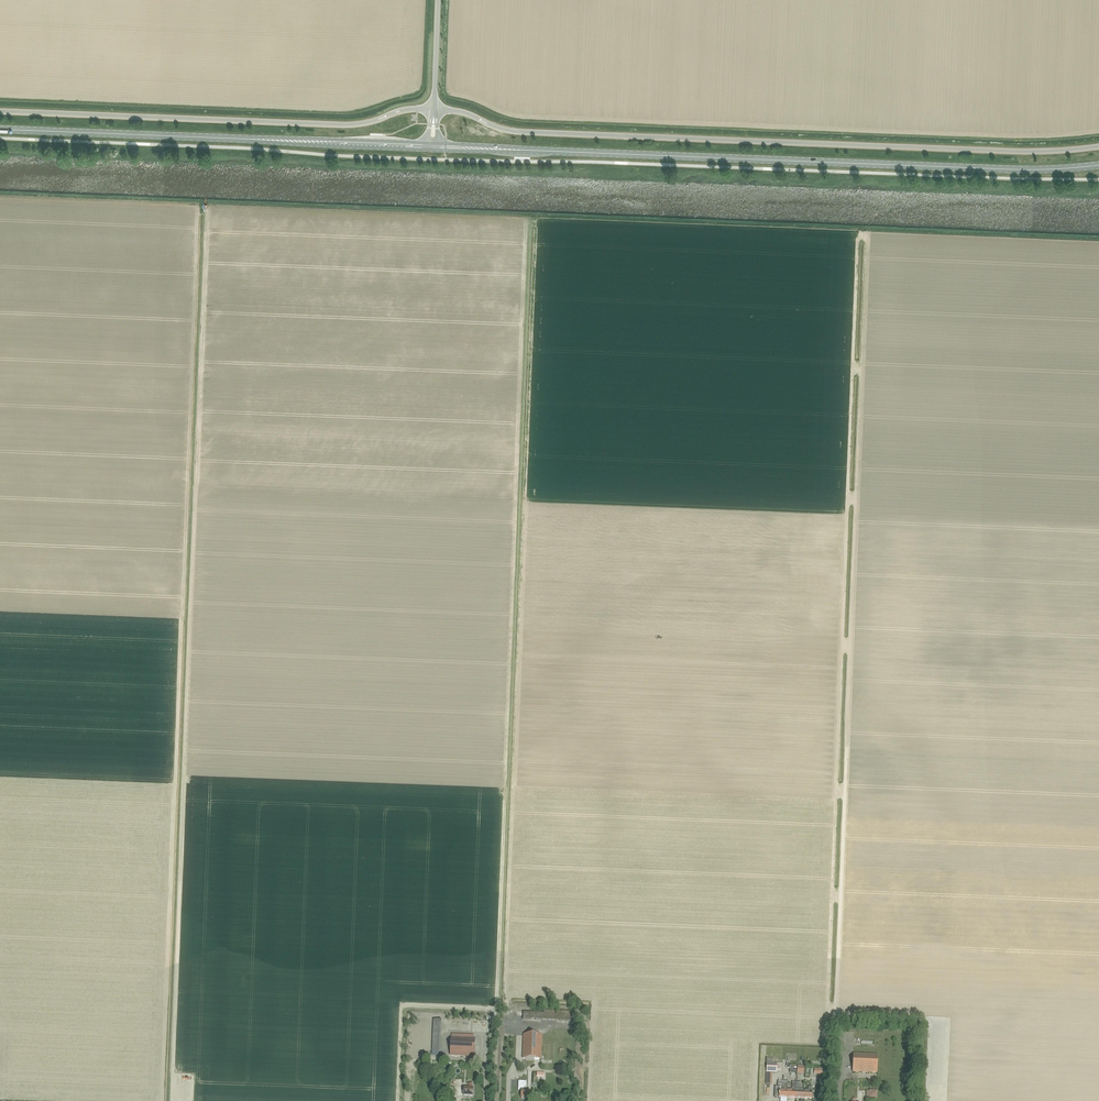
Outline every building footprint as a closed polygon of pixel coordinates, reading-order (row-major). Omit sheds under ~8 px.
[(440,1055),(442,1020),(433,1019),(432,1055),(440,1055)] [(541,1059),(542,1035),(524,1034),(523,1059),(541,1059)] [(474,1057),(475,1039),(451,1038),(450,1056),(474,1057)] [(853,1054),(852,1072),(876,1073),(877,1055),(853,1054)] [(766,1063),(766,1073),(776,1073),(777,1063),(766,1063)] [(526,1082),(518,1081),(518,1091),(521,1091),(521,1099),(530,1099),(530,1091),(526,1091),(526,1082)] [(775,1087),(775,1098),(787,1098),(788,1084),(778,1083),(778,1087),(775,1087)] [(787,1098),(795,1098),(796,1083),(792,1083),(791,1089),(788,1089),(788,1084),(787,1098)] [(801,1083),(796,1083),(795,1098),(804,1099),(804,1092),(800,1092),(801,1083)] [(473,1097),(473,1089),(472,1089),(472,1084),(468,1084),(468,1088),(464,1088),(464,1096),(473,1097)] [(804,1089),(804,1092),(804,1099),(812,1099),(813,1085),(810,1085),(809,1087),(808,1087),(808,1089),(804,1089)]
